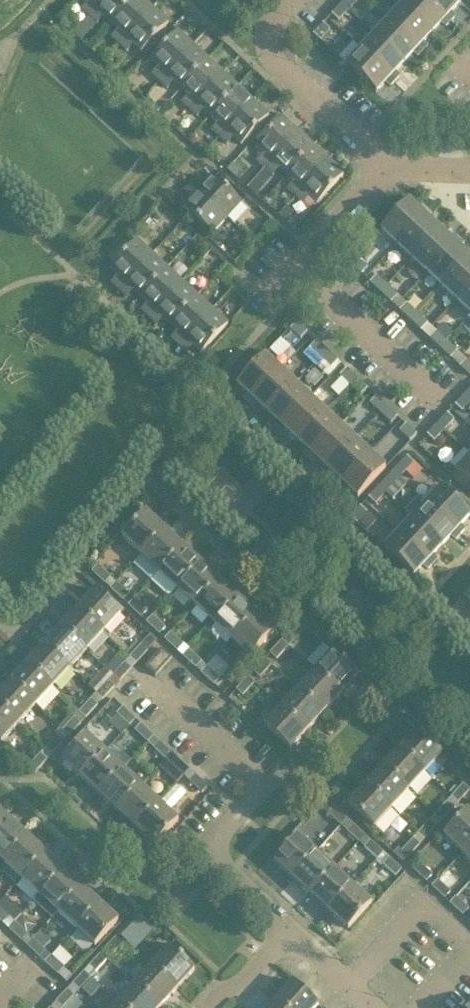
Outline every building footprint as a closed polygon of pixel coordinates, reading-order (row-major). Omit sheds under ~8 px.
[(102,0),(81,0),(85,4),(79,10),(87,16),(102,0)] [(87,16),(89,18),(90,20),(95,24),(101,18),(107,24),(129,0),(102,0),(87,16)] [(107,24),(114,31),(108,37),(116,44),(150,8),(141,0),(129,0),(107,24)] [(348,11),(358,0),(345,0),(341,5),(348,11)] [(426,0),(406,0),(401,5),(431,32),(440,22),(445,26),(449,22),(426,0)] [(449,22),(453,17),(449,13),(460,2),(458,0),(426,0),(449,22)] [(348,11),(341,5),(332,15),(338,21),(348,11)] [(401,5),(387,20),(421,51),(425,47),(421,43),(431,32),(401,5)] [(166,23),(150,8),(116,44),(124,52),(130,45),(138,53),(166,23)] [(89,18),(73,35),(81,42),(96,25),(95,24),(90,20),(89,18)] [(421,51),(387,20),(373,35),(403,62),(412,52),(417,56),(421,51)] [(323,24),(313,35),(320,41),(330,30),(323,24)] [(157,82),(191,45),(176,31),(148,61),(156,68),(149,75),(157,82)] [(403,62),(373,35),(359,50),(393,81),(398,76),(393,72),(403,62)] [(206,59),(191,45),(157,82),(165,89),(171,83),(178,90),(206,59)] [(393,81),(359,50),(345,66),(374,93),(384,82),(389,86),(393,81)] [(206,59),(178,90),(185,96),(179,102),(187,109),(221,73),(206,59)] [(221,73),(187,109),(195,117),(201,111),(208,118),(236,87),(221,73)] [(236,87),(208,118),(215,124),(209,131),(217,138),(251,101),(236,87)] [(251,101),(217,138),(218,139),(213,144),(221,151),(232,140),(238,146),(267,115),(251,101)] [(175,114),(167,122),(173,128),(181,120),(175,114)] [(263,169),(296,132),(281,118),(253,147),(261,154),(255,161),(263,169)] [(296,132),(263,169),(271,176),(277,170),(284,176),(311,146),(296,132)] [(191,137),(187,141),(193,147),(197,142),(191,137)] [(202,143),(196,149),(198,151),(202,155),(208,149),(202,143)] [(311,146),(284,176),(291,182),(285,189),(293,196),(326,160),(311,146)] [(326,160),(293,196),(300,204),(306,197),(314,204),(342,174),(326,160)] [(189,185),(225,219),(240,203),(211,175),(203,184),(196,178),(189,185)] [(225,219),(189,185),(182,193),(188,199),(180,207),(210,235),(225,219)] [(396,245),(428,211),(424,207),(420,211),(409,201),(381,231),(396,245)] [(287,207),(279,216),(286,222),(294,213),(287,207)] [(432,215),(428,211),(396,245),(411,259),(439,229),(428,219),(432,215)] [(449,239),(439,229),(411,259),(426,273),(458,239),(453,235),(449,239)] [(462,243),(458,239),(426,273),(441,288),(469,258),(459,247),(462,243)] [(107,258),(114,264),(130,246),(123,240),(107,258)] [(117,292),(150,255),(134,241),(130,246),(114,264),(108,270),(116,278),(110,285),(117,292)] [(166,269),(150,255),(117,292),(126,299),(132,293),(139,299),(166,269)] [(357,258),(350,265),(362,275),(368,269),(357,258)] [(469,258),(441,288),(456,302),(469,287),(469,258)] [(181,283),(166,269),(139,299),(146,305),(139,312),(147,320),(181,283)] [(380,293),(386,286),(376,276),(370,283),(380,293)] [(196,297),(181,283),(147,320),(156,327),(162,320),(169,327),(196,297)] [(398,297),(386,286),(380,293),(392,303),(398,297)] [(456,302),(469,314),(469,287),(456,302)] [(196,297),(169,327),(176,333),(170,340),(178,347),(211,310),(196,297)] [(410,321),(416,314),(406,304),(400,311),(410,321)] [(211,310),(178,347),(186,354),(192,348),(200,355),(227,325),(211,310)] [(431,328),(416,314),(410,321),(425,335),(431,328)] [(296,323),(290,330),(301,340),(307,333),(296,323)] [(446,342),(431,328),(425,335),(440,349),(446,342)] [(313,365),(326,351),(316,342),(310,348),(303,356),(313,365)] [(462,356),(446,342),(440,349),(451,359),(455,363),(462,356)] [(338,362),(326,351),(313,365),(328,379),(341,365),(338,362)] [(250,404),(281,370),(266,356),(238,385),(249,395),(245,399),(250,404)] [(462,356),(455,363),(469,377),(469,358),(467,362),(466,361),(462,356)] [(350,386),(356,379),(346,369),(340,376),(342,378),(330,390),(339,398),(350,386)] [(281,370),(250,404),(254,408),(258,403),(269,413),(296,384),(281,370)] [(356,379),(350,386),(362,396),(368,390),(356,379)] [(311,398),(296,384),(269,413),(279,423),(275,427),(280,432),(311,398)] [(467,394),(455,406),(462,412),(469,403),(469,397),(467,394)] [(380,414),(387,407),(376,397),(370,404),(380,414)] [(326,412),(311,398),(280,432),(284,436),(288,431),(299,441),(326,412)] [(387,407),(380,414),(391,425),(398,418),(387,407)] [(326,412),(299,441),(309,450),(305,455),(310,459),(341,425),(326,412)] [(439,424),(445,430),(454,420),(448,414),(439,424)] [(445,430),(439,424),(427,436),(434,442),(445,430)] [(356,439),(341,425),(310,459),(314,463),(318,459),(328,469),(356,439)] [(406,425),(399,432),(410,442),(417,435),(406,425)] [(356,439),(328,469),(339,478),(335,483),(339,487),(371,453),(356,439)] [(387,467),(371,453),(339,487),(343,491),(347,486),(359,497),(387,467)] [(407,457),(396,468),(404,475),(406,472),(414,464),(407,457)] [(457,470),(469,482),(469,457),(457,470)] [(414,464),(406,472),(414,480),(423,470),(415,463),(414,464)] [(379,486),(387,493),(396,483),(388,476),(379,486)] [(387,493),(379,486),(368,498),(376,505),(387,493)] [(427,503),(461,534),(465,530),(461,526),(469,517),(469,514),(442,488),(427,503)] [(461,534),(427,503),(414,518),(444,546),(454,535),(458,539),(461,534)] [(360,507),(350,518),(357,525),(359,523),(368,531),(377,522),(360,507)] [(140,554),(165,528),(150,515),(146,510),(121,537),(140,554)] [(414,518),(400,533),(434,565),(438,560),(434,556),(444,546),(414,518)] [(169,532),(165,528),(140,554),(159,571),(183,545),(169,532)] [(434,565),(400,533),(385,549),(415,576),(426,565),(430,569),(434,565)] [(183,545),(159,571),(177,588),(201,562),(187,549),(183,545)] [(206,566),(201,562),(177,588),(195,605),(219,579),(206,566)] [(109,589),(115,582),(98,566),(91,573),(109,589)] [(224,583),(219,579),(195,605),(213,622),(237,595),(224,583)] [(130,595),(115,582),(109,589),(123,602),(130,595)] [(77,608),(102,632),(120,613),(94,589),(82,603),(77,608)] [(242,599),(237,595),(213,622),(231,639),(256,612),(242,599)] [(135,600),(128,607),(141,619),(148,612),(135,600)] [(65,621),(60,627),(86,650),(102,632),(77,608),(65,621)] [(256,612),(231,639),(250,656),(275,630),(260,616),(256,612)] [(153,616),(146,623),(159,635),(166,628),(153,616)] [(298,623),(286,636),(294,642),(306,629),(298,623)] [(86,650),(60,627),(48,640),(43,645),(69,668),(86,650)] [(170,633),(164,640),(177,652),(183,645),(170,633)] [(137,641),(125,653),(130,657),(130,658),(136,664),(148,651),(137,641)] [(281,641),(269,654),(276,661),(289,648),(281,641)] [(69,668),(43,645),(31,658),(27,663),(52,686),(69,668)] [(162,649),(145,668),(155,677),(163,668),(172,659),(162,649)] [(189,650),(183,657),(195,669),(201,662),(189,650)] [(316,670),(341,694),(354,679),(358,675),(333,651),(316,670)] [(265,659),(252,672),(260,679),(272,666),(265,659)] [(52,686),(27,663),(14,677),(10,681),(35,705),(52,686)] [(113,675),(120,681),(131,669),(125,663),(113,675)] [(207,667),(201,674),(214,686),(220,679),(207,667)] [(316,670),(299,688),(324,712),(337,698),(341,694),(316,670)] [(113,675),(96,693),(103,700),(120,681),(113,675)] [(248,678),(236,691),(243,697),(255,684),(248,678)] [(19,723),(35,705),(10,681),(0,692),(0,706),(19,723)] [(324,712),(299,688),(282,707),(307,730),(319,717),(324,712)] [(103,700),(96,693),(80,712),(87,718),(103,700)] [(87,718),(80,712),(79,712),(72,705),(66,712),(73,718),(62,731),(69,737),(87,718)] [(0,706),(0,741),(1,742),(19,723),(0,706)] [(307,730),(282,707),(264,725),(290,749),(303,735),(307,730)] [(123,708),(117,715),(129,726),(135,720),(123,708)] [(400,747),(425,771),(443,752),(417,728),(404,743),(400,747)] [(82,778),(106,752),(87,734),(63,760),(75,771),(82,778)] [(57,736),(45,749),(52,756),(64,743),(57,736)] [(159,742),(153,748),(166,760),(172,754),(159,742)] [(387,761),(383,766),(408,789),(425,771),(400,747),(387,761)] [(106,752),(82,778),(94,788),(100,794),(124,769),(106,752)] [(40,754),(28,768),(35,774),(48,761),(40,754)] [(173,782),(166,789),(171,793),(184,778),(183,777),(190,770),(177,759),(171,765),(177,772),(170,780),(173,782)] [(408,789),(383,766),(370,780),(366,784),(392,808),(408,789)] [(142,786),(124,769),(100,794),(112,806),(118,811),(142,786)] [(195,775),(189,782),(202,794),(208,788),(195,775)] [(392,808),(366,784),(353,798),(349,803),(374,827),(392,808)] [(463,785),(451,797),(458,804),(469,791),(463,785)] [(142,786),(118,811),(130,822),(136,828),(160,802),(142,786)] [(160,802),(136,828),(150,840),(155,845),(179,819),(160,802)] [(445,804),(434,816),(442,822),(452,810),(445,804)] [(334,808),(327,815),(341,827),(348,820),(334,808)] [(469,845),(469,812),(467,810),(444,835),(463,853),(469,845)] [(8,819),(0,827),(0,857),(3,860),(26,835),(12,823),(8,819)] [(419,833),(425,839),(436,827),(430,821),(419,833)] [(352,824),(345,831),(359,844),(366,836),(352,824)] [(425,839),(419,833),(418,834),(413,830),(408,836),(412,840),(401,852),(398,849),(393,854),(402,863),(425,839)] [(293,877),(316,851),(298,834),(274,859),(287,872),(293,877)] [(31,840),(26,835),(3,860),(22,877),(44,852),(31,840)] [(370,841),(364,848),(377,860),(384,853),(370,841)] [(316,851),(293,877),(307,890),(311,894),(335,869),(316,851)] [(49,856),(44,852),(22,877),(40,894),(63,869),(49,856)] [(389,858),(382,865),(393,875),(384,885),(390,889),(403,875),(400,872),(402,870),(389,858)] [(419,864),(413,870),(426,882),(432,876),(419,864)] [(40,894),(33,902),(52,919),(59,912),(58,911),(81,886),(67,873),(63,869),(40,894)] [(353,886),(335,869),(311,894),(325,908),(330,911),(353,886)] [(437,881),(431,887),(444,899),(451,893),(437,881)] [(85,890),(81,886),(58,911),(59,912),(76,928),(99,902),(85,890)] [(372,903),(353,886),(330,911),(343,924),(348,929),(372,903)] [(456,897),(450,904),(463,916),(468,909),(456,897)] [(104,906),(99,902),(76,928),(95,945),(118,920),(104,906)] [(0,909),(0,922),(3,925),(9,918),(0,909)] [(119,934),(135,948),(137,946),(130,936),(141,923),(134,917),(119,934)] [(14,923),(8,929),(21,941),(27,935),(14,923)] [(119,934),(103,952),(110,958),(124,943),(133,950),(135,948),(119,934)] [(33,940),(26,946),(39,958),(45,952),(33,940)] [(152,964),(177,988),(190,974),(195,969),(170,946),(152,964)] [(110,958),(103,952),(86,970),(92,976),(110,958)] [(51,956),(45,963),(57,975),(63,968),(51,956)] [(177,988),(152,964),(136,982),(160,1006),(173,992),(177,988)] [(86,970),(69,988),(75,994),(92,976),(86,970)] [(92,980),(82,990),(91,998),(100,988),(92,980)] [(284,1007),(316,1007),(319,1005),(293,981),(279,997),(276,1000),(284,1007)] [(119,1001),(126,1007),(158,1007),(160,1006),(136,982),(119,1001)] [(52,1007),(54,1007),(63,1007),(75,994),(69,988),(52,1007)]
